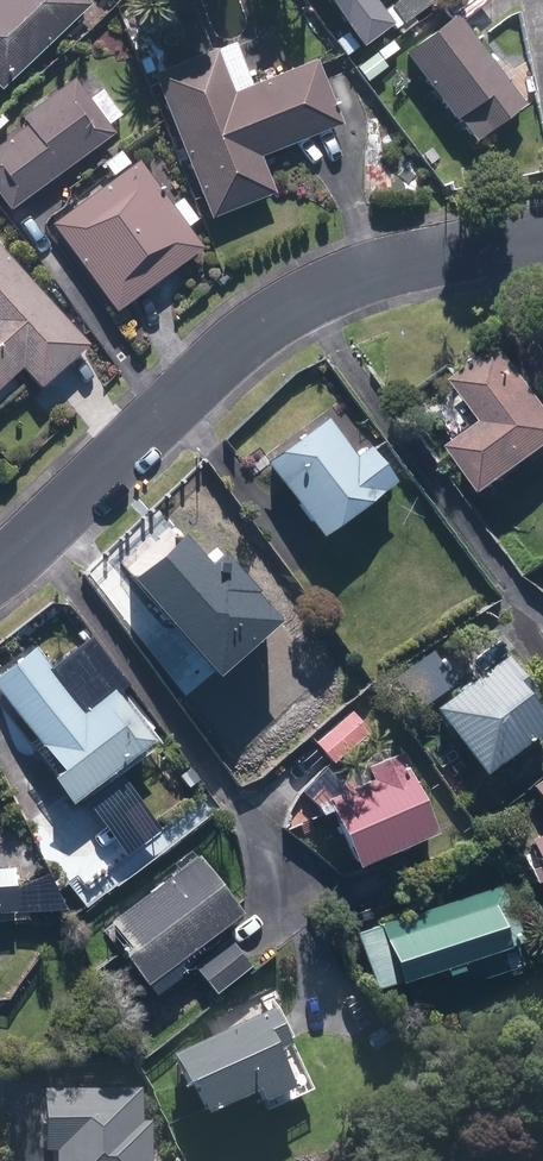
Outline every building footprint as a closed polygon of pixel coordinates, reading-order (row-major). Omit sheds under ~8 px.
[(89,0),(0,0),(0,88),(3,91),(93,4),(89,0)] [(361,47),(394,23),(377,0),(326,0),(361,47)] [(525,106),(457,14),(406,51),(473,144),(525,106)] [(340,121),(317,61),(236,92),(219,49),(152,74),(209,221),(273,196),(256,153),(315,131),(340,121)] [(74,78),(0,136),(0,195),(14,213),(117,132),(74,78)] [(205,250),(139,159),(51,223),(117,314),(152,289),(205,250)] [(0,245),(0,388),(23,368),(40,387),(66,364),(88,343),(0,245)] [(505,345),(456,382),(488,424),(456,448),(492,494),(542,455),(542,395),(505,345)] [(328,417),(266,463),(320,538),(396,483),(369,446),(356,455),(328,417)] [(273,568),(211,564),(203,680),(265,684),(273,568)] [(435,708),(483,776),(542,734),(542,703),(510,656),(490,670),(435,708)] [(54,666),(6,703),(81,800),(155,743),(114,691),(89,710),(54,666)] [(352,711),(316,741),(323,750),(334,762),(369,732),(352,711)] [(436,831),(402,751),(368,766),(374,779),(328,799),(357,865),(436,831)] [(534,786),(542,798),(542,779),(534,786)] [(533,839),(542,865),(542,835),(533,839)] [(145,983),(243,913),(201,855),(111,919),(129,945),(122,950),(145,983)] [(18,911),(15,867),(0,868),(0,913),(18,911)] [(522,942),(504,885),(356,933),(375,990),(444,967),(446,974),(463,969),(461,962),(522,942)] [(241,953),(231,939),(196,964),(216,991),(251,966),(241,953)] [(284,1030),(276,1012),(172,1060),(187,1091),(194,1088),(209,1119),(257,1097),(263,1110),(295,1096),(276,1056),(293,1049),(284,1030)] [(140,1091),(44,1091),(44,1152),(54,1152),(54,1160),(148,1160),(148,1125),(140,1125),(140,1091)]
